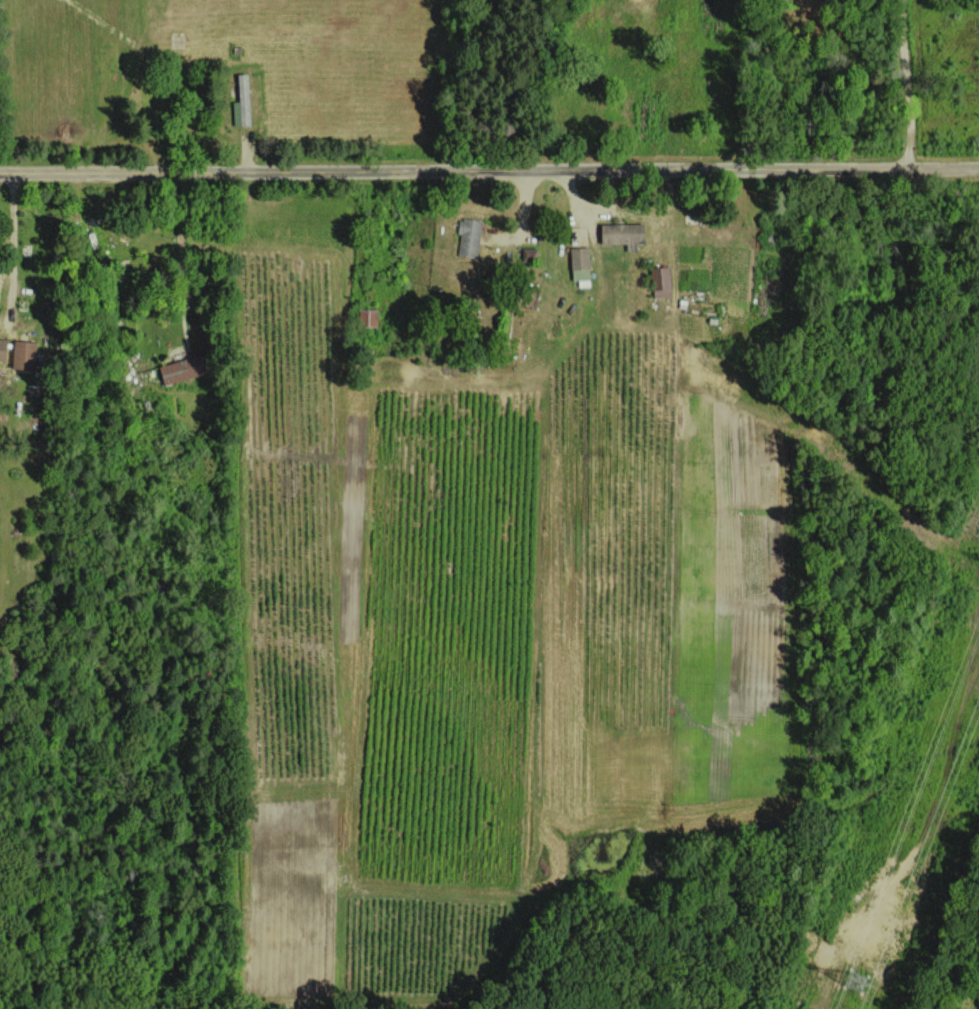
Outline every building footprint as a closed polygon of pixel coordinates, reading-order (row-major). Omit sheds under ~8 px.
[(232,101),(233,125),(249,124),(247,73),(237,73),(238,100),(232,101)] [(456,255),(476,257),(480,220),(460,218),(456,255)] [(599,224),(599,243),(625,243),(625,251),(635,251),(635,242),(643,242),(642,223),(599,224)] [(668,266),(651,267),(652,296),(670,295),(668,266)] [(377,326),(377,309),(359,308),(359,326),(377,326)] [(33,369),(34,341),(12,340),(11,368),(33,369)] [(158,365),(162,383),(206,373),(201,355),(158,365)]
